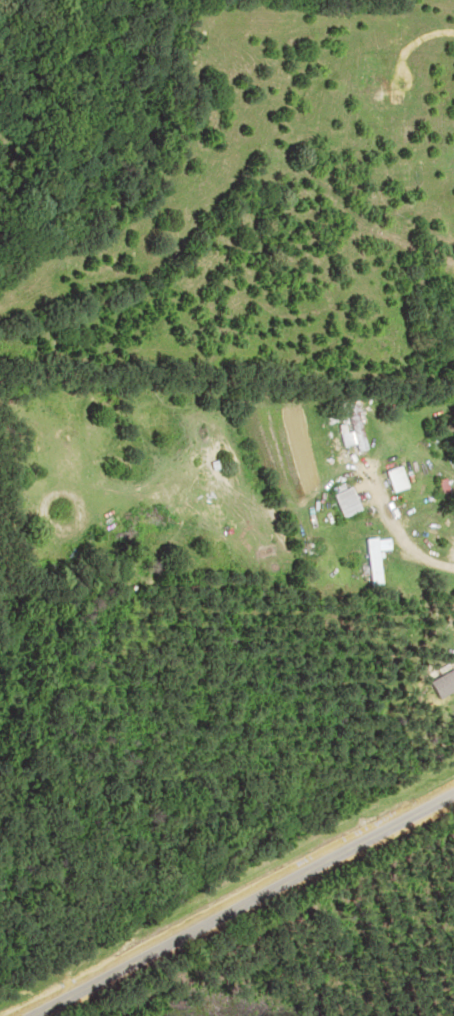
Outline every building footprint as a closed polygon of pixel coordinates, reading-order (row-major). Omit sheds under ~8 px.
[(346,431),(338,432),(340,445),(350,443),(352,455),(361,453),(353,405),(342,407),(346,431)] [(383,469),(389,492),(405,488),(399,465),(383,469)] [(331,489),(338,516),(356,511),(348,485),(331,489)] [(358,542),(370,586),(378,584),(366,539),(358,542)]
